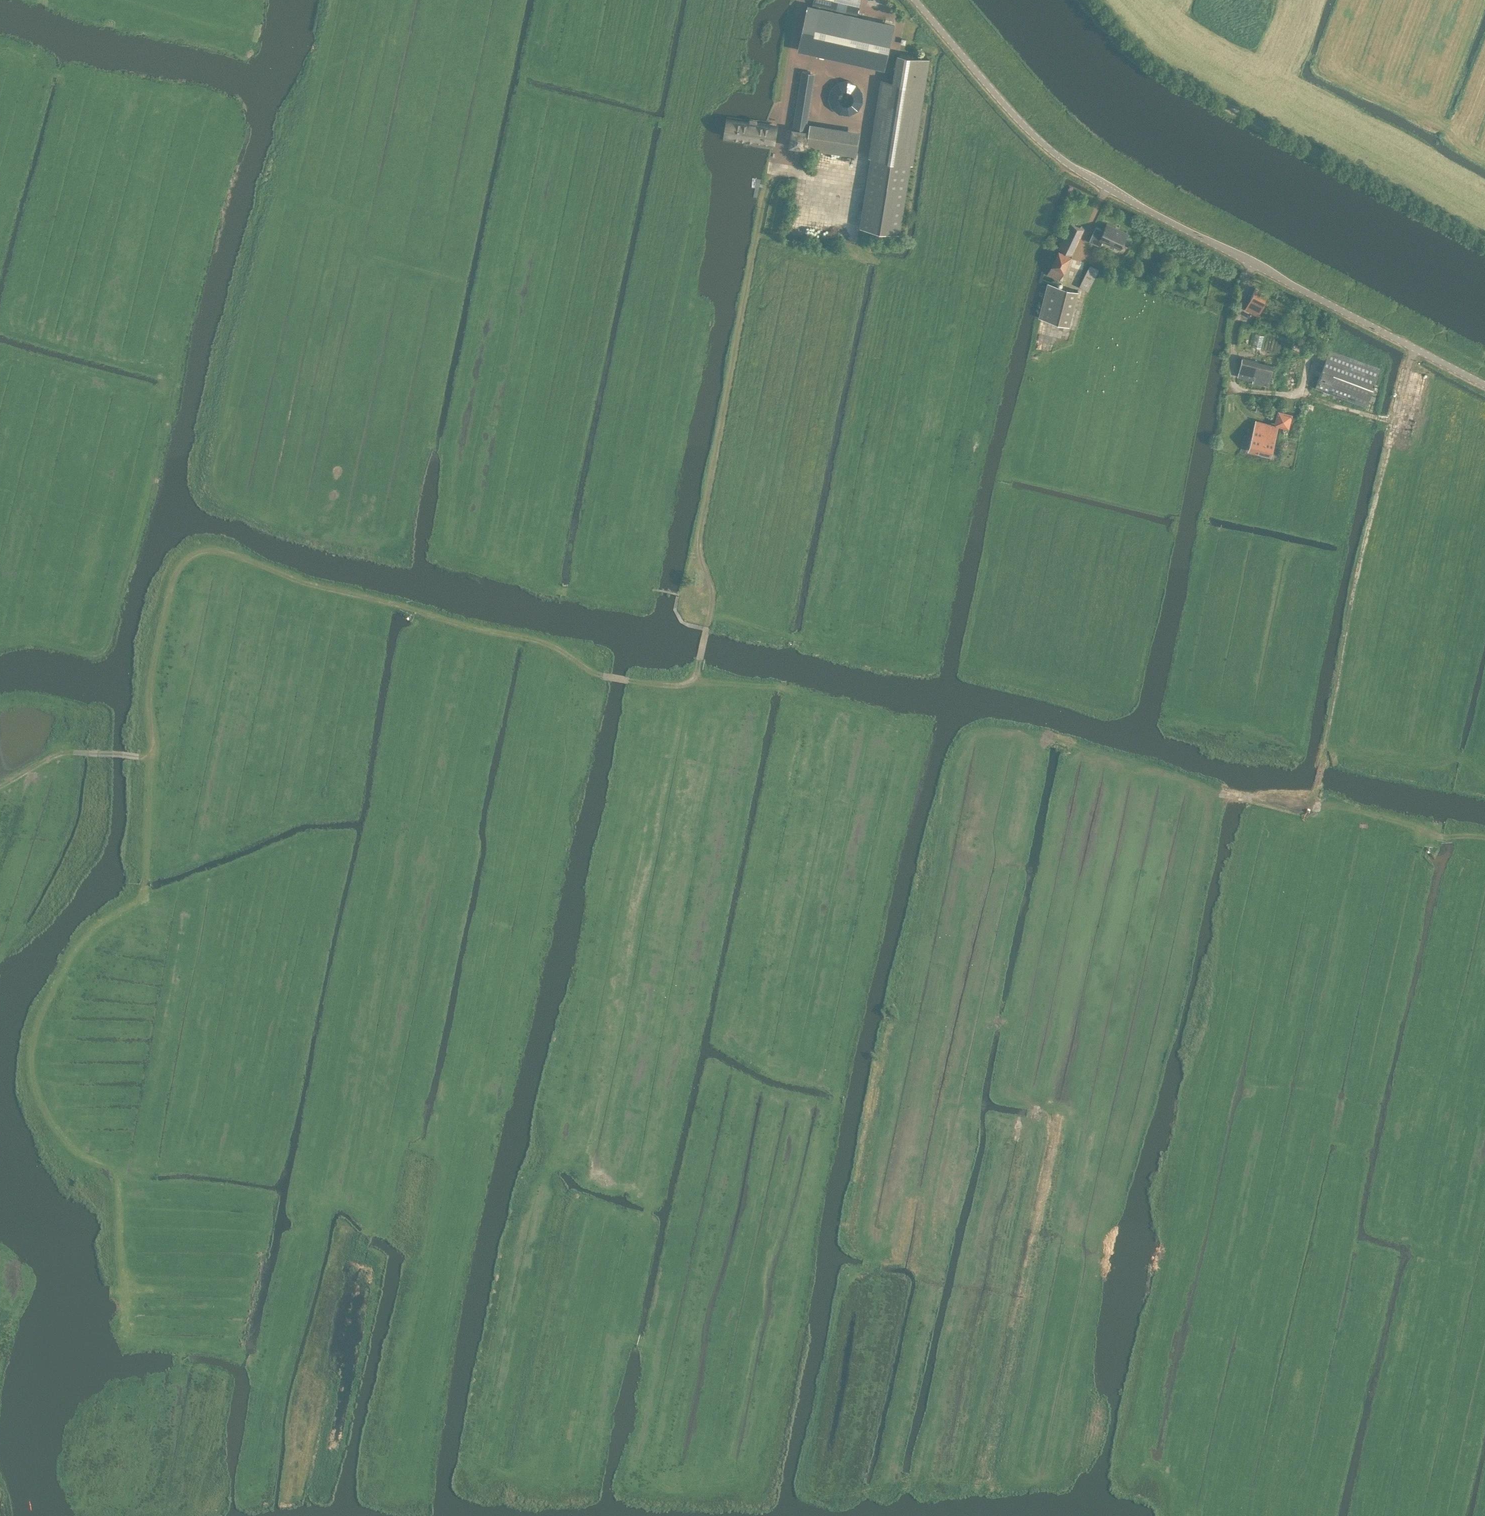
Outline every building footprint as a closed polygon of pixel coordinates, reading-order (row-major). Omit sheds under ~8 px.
[(813,6),(857,16),(861,0),(814,0),(813,6)] [(894,24),(807,5),(796,52),(884,71),(894,24)] [(928,57),(899,52),(895,80),(881,78),(869,157),(871,157),(860,227),(898,233),(909,163),(911,163),(928,57)] [(802,71),(793,129),(805,131),(807,123),(803,122),(811,72),(802,71)] [(833,112),(863,110),(862,80),(831,82),(833,112)] [(726,105),(725,105),(722,124),(768,130),(774,145),(777,126),(768,125),(768,108),(748,105),(748,106),(726,102),(726,105)] [(858,138),(809,130),(806,148),(856,156),(858,138)] [(1071,223),(1059,248),(1072,254),(1084,229),(1077,226),(1071,223)] [(1096,227),(1090,240),(1101,246),(1103,241),(1121,249),(1128,233),(1107,223),(1104,230),(1096,227)] [(1072,254),(1059,248),(1047,273),(1060,280),(1072,254)] [(1099,269),(1090,264),(1079,286),(1088,291),(1099,269)] [(1039,317),(1069,325),(1078,290),(1048,282),(1039,317)] [(1281,356),(1290,331),(1257,319),(1258,316),(1269,295),(1256,288),(1253,293),(1245,309),(1238,332),(1239,332),(1235,345),(1245,348),(1246,344),(1269,351),(1281,356)] [(1366,406),(1380,368),(1330,350),(1316,387),(1366,406)] [(1269,387),(1274,366),(1242,358),(1237,379),(1269,387)] [(1289,427),(1292,413),(1278,410),(1275,424),(1289,427)] [(1271,454),(1274,445),(1278,426),(1277,430),(1261,426),(1262,422),(1256,421),(1249,448),(1271,454)]
